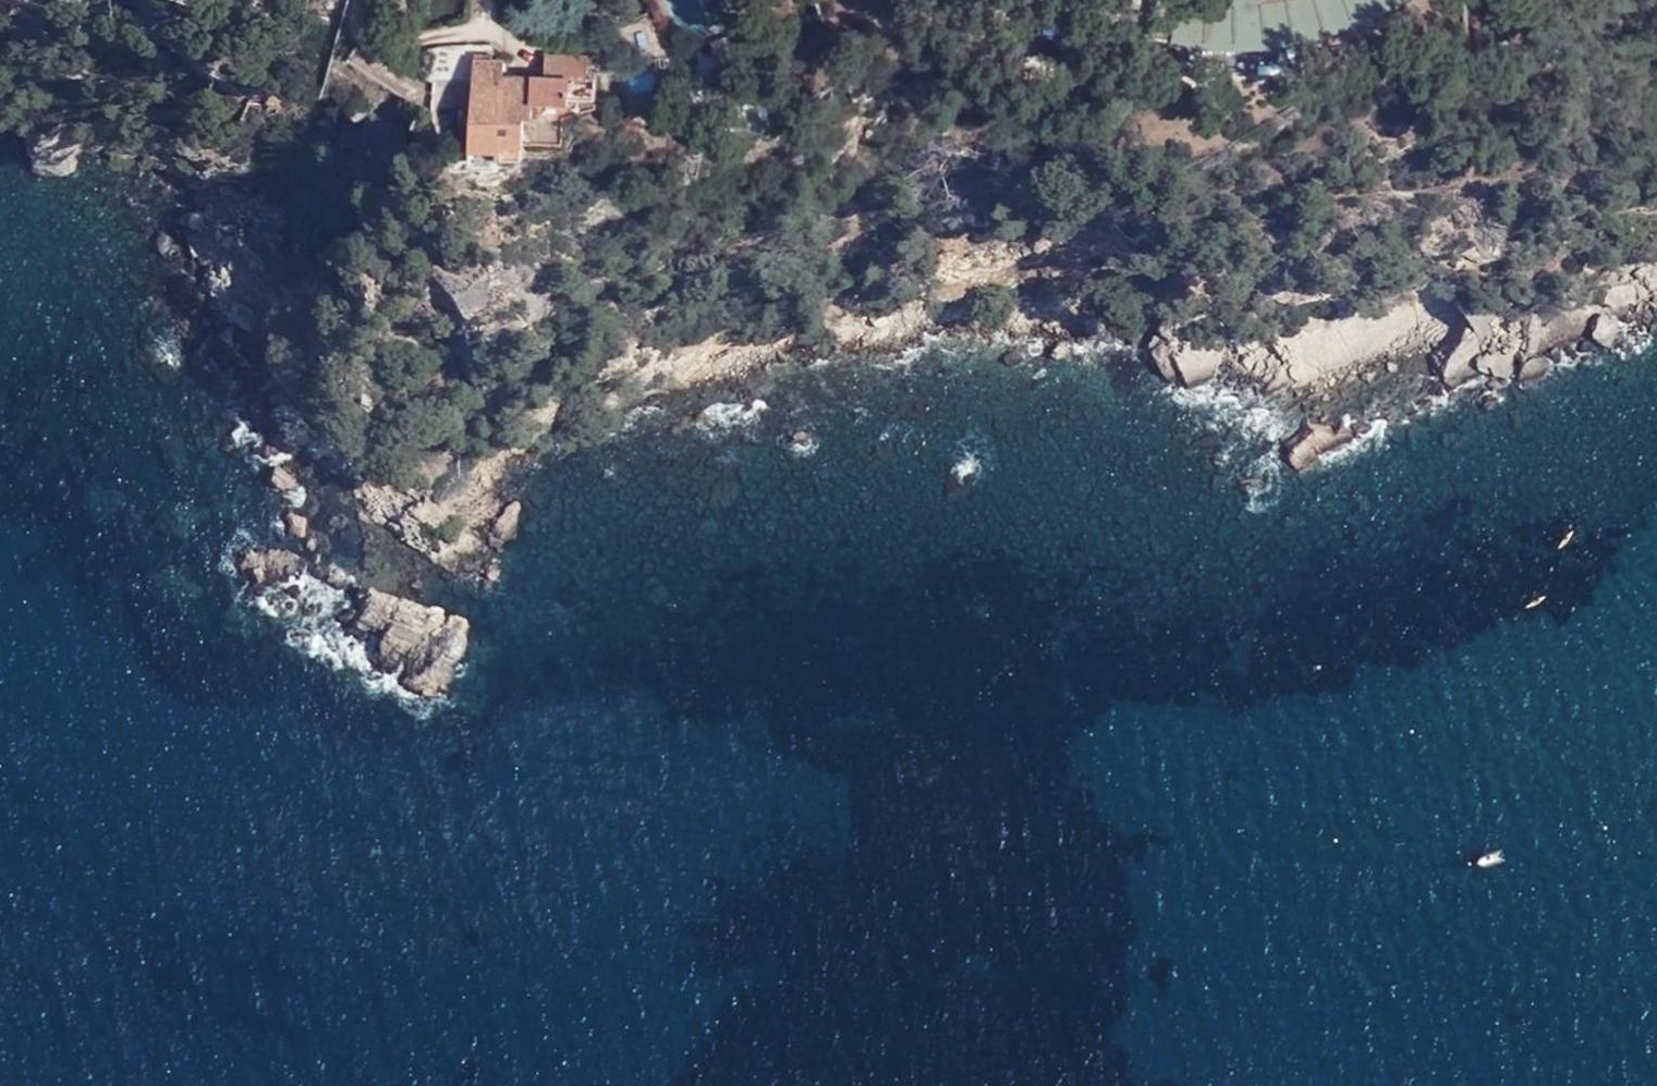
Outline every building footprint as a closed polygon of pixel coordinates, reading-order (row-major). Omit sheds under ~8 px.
[(1228,1),(1188,0),(1182,0),(1168,0),(1167,0),(1161,0),(1155,35),(1182,39),(1223,42),(1262,41),(1300,35),(1348,20),(1385,3),(1390,0),(1254,0),(1228,1)] [(742,49),(736,32),(724,36),(730,52),(742,49)] [(502,74),(499,139),(505,139),(523,141),(525,114),(531,115),(532,99),(566,101),(566,95),(594,96),(595,77),(586,76),(587,54),(544,52),(543,75),(502,74)] [(471,155),(498,156),(499,139),(502,74),(503,59),(492,60),(493,54),(475,53),(475,64),(472,64),(472,73),(475,74),(471,155)] [(523,141),(505,139),(504,154),(523,156),(523,141)]
